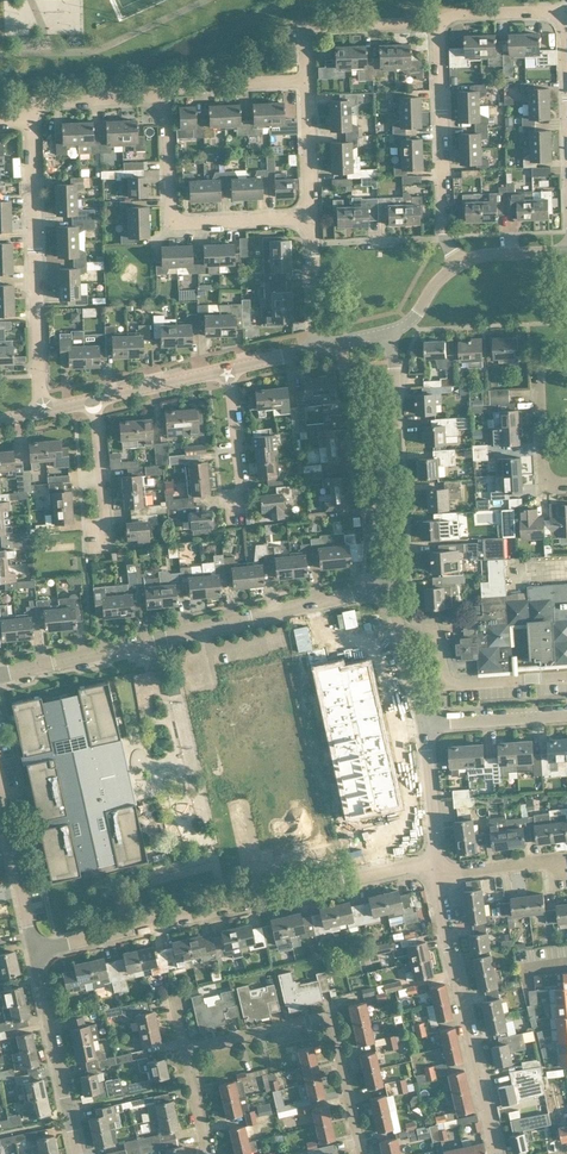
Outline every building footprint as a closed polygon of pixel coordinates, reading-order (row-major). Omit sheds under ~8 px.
[(69,0),(32,0),(32,18),(49,18),(49,31),(69,31),(69,0)] [(540,33),(525,34),(526,57),(537,57),(537,64),(548,64),(548,49),(540,49),(540,33)] [(496,34),(481,35),(482,59),(493,58),(493,65),(504,65),(503,50),(496,51),(496,34)] [(511,50),(503,50),(504,65),(515,65),(514,58),(526,57),(525,34),(510,34),(511,50)] [(460,66),(470,66),(470,59),(482,59),(481,35),(466,35),(466,52),(459,52),(460,66)] [(409,44),(394,45),(395,68),(401,68),(402,70),(404,72),(407,72),(407,75),(416,75),(416,79),(423,79),(422,60),(410,60),(409,44)] [(365,45),(350,46),(351,70),(358,69),(358,79),(373,79),(373,76),(374,76),(373,61),(366,62),(365,45)] [(380,61),(373,61),(374,76),(384,76),(384,69),(395,68),(394,45),(379,45),(380,61)] [(336,63),(328,63),(323,63),(323,74),(329,74),(329,77),(344,77),(344,70),(351,70),(350,46),(335,46),(336,63)] [(534,82),(522,82),(522,92),(530,96),(530,103),(550,103),(550,88),(535,88),(534,82)] [(460,91),(460,106),(480,105),(479,98),(487,94),(487,84),(474,84),(475,91),(460,91)] [(404,91),(391,91),(392,101),(400,104),(400,112),(420,111),(419,96),(404,97),(404,91)] [(330,100),(330,115),(350,114),(349,107),(357,103),(357,93),(344,93),(345,100),(330,100)] [(505,95),(506,103),(514,103),(514,99),(511,97),(508,95),(505,95)] [(283,102),(268,103),(269,126),(276,126),(276,133),(297,132),(297,120),(291,121),(291,118),(284,118),(283,102)] [(254,120),(247,120),(247,135),(263,134),(262,127),(269,126),(268,103),(253,103),(254,120)] [(523,115),(523,125),(536,124),(535,118),(551,118),(550,103),(530,103),(531,111),(523,115)] [(239,104),(224,105),(225,128),(236,128),(237,135),(247,135),(247,120),(240,120),(239,104)] [(210,122),(203,122),(203,137),(214,136),(214,129),(225,128),(224,105),(209,105),(210,122)] [(488,105),(480,105),(460,106),(461,121),(476,120),(476,127),(488,126),(488,105)] [(179,107),(180,128),(175,128),(176,138),(203,137),(203,122),(195,122),(195,106),(179,107)] [(393,123),(393,133),(406,133),(405,127),(420,126),(420,111),(400,112),(401,119),(393,123)] [(350,114),(330,115),(331,130),(346,129),(346,136),(359,135),(358,125),(350,122),(350,114)] [(107,137),(100,137),(100,152),(111,152),(111,145),(123,144),(122,120),(107,121),(107,137)] [(136,120),(122,120),(123,144),(134,144),(134,151),(145,150),(144,135),(137,136),(136,120)] [(57,154),(68,153),(67,146),(79,146),(78,122),(63,123),(63,139),(56,139),(57,154)] [(92,122),(78,122),(79,146),(90,146),(90,152),(100,152),(100,137),(93,138),(92,122)] [(536,124),(523,125),(523,134),(531,138),(532,145),(551,145),(551,130),(536,130),(536,124)] [(461,133),(461,148),(481,147),(481,140),(489,136),(488,126),(476,127),(476,133),(461,133)] [(406,133),(393,133),(393,143),(401,146),(402,154),(421,153),(421,138),(406,139),(406,133)] [(331,142),(332,157),(351,156),(351,149),(359,145),(359,135),(346,136),(346,142),(331,142)] [(551,145),(532,145),(532,153),(524,157),(524,167),(532,167),(537,167),(537,160),(552,160),(551,145)] [(481,147),(461,148),(462,163),(477,162),(477,169),(481,169),(490,168),(490,158),(481,155),(481,147)] [(421,153),(402,154),(402,161),(394,165),(394,175),(402,175),(402,176),(407,176),(407,169),(422,168),(421,153)] [(266,155),(267,169),(267,171),(275,171),(274,154),(266,155)] [(351,156),(332,157),(332,172),(347,172),(347,178),(351,178),(360,177),(360,167),(351,164),(351,156)] [(21,176),(21,157),(13,157),(14,176),(21,176)] [(551,166),(537,167),(532,167),(533,176),(552,175),(551,166)] [(124,170),(101,170),(101,178),(118,177),(118,179),(122,178),(122,196),(132,196),(147,195),(147,182),(145,182),(145,176),(140,176),(140,169),(132,169),(124,170)] [(254,178),(246,178),(247,198),(262,197),(261,182),(268,182),(267,171),(267,169),(257,169),(254,178)] [(463,177),(474,177),(481,176),(481,169),(477,169),(462,170),(463,177)] [(212,180),(204,180),(205,200),(220,199),(219,184),(225,184),(225,171),(215,172),(212,180)] [(235,171),(225,171),(225,184),(231,183),(232,198),(247,198),(246,178),(239,179),(235,171)] [(197,181),(192,173),(182,173),(183,186),(189,185),(190,201),(205,200),(204,180),(197,181)] [(286,173),(275,173),(275,179),(275,185),(276,196),(293,196),(293,190),(299,189),(299,176),(298,176),(298,178),(286,179),(286,173)] [(421,175),(407,176),(402,176),(402,183),(421,182),(421,175)] [(56,184),(57,199),(76,198),(76,191),(84,187),(84,177),(71,177),(71,184),(56,184)] [(332,186),(344,186),(351,185),(351,178),(347,178),(332,179),(332,186)] [(507,182),(507,185),(508,211),(519,210),(519,219),(534,218),(533,199),(533,191),(515,192),(515,182),(512,182),(507,182)] [(499,193),(482,193),(483,220),(498,220),(498,211),(508,211),(507,185),(499,186),(499,193)] [(542,198),(533,199),(534,218),(549,218),(549,209),(553,209),(553,206),(552,197),(552,190),(542,191),(542,198)] [(403,196),(403,204),(404,223),(419,223),(419,214),(422,214),(422,196),(411,196),(408,191),(403,192),(403,196)] [(482,193),(473,194),(463,194),(464,212),(467,212),(468,221),(483,220),(482,193)] [(403,204),(403,196),(377,197),(378,216),(388,215),(389,224),(404,223),(403,204)] [(361,206),(352,206),(353,226),(368,225),(367,216),(378,216),(377,197),(360,198),(361,206)] [(76,198),(57,199),(57,214),(72,214),(72,219),(94,218),(94,209),(84,209),(76,206),(76,198)] [(343,206),(343,199),(333,199),(334,218),(337,218),(338,226),(353,226),(352,206),(343,206)] [(11,215),(10,200),(0,201),(0,216),(11,215)] [(133,200),(120,201),(120,211),(129,214),(129,222),(148,221),(148,206),(133,207),(133,200)] [(11,230),(11,215),(0,216),(0,231),(11,230)] [(58,226),(58,241),(77,240),(77,233),(85,229),(85,228),(95,228),(95,223),(94,218),(72,219),(73,226),(58,226)] [(121,233),(121,243),(134,243),(133,236),(148,236),(148,221),(129,222),(129,229),(121,233)] [(262,237),(263,247),(263,255),(290,255),(289,239),(281,240),(281,236),(262,237)] [(247,237),(239,237),(240,256),(247,256),(247,237)] [(77,240),(58,241),(59,255),(74,254),(74,262),(86,261),(86,251),(78,248),(77,240)] [(12,257),(12,242),(0,243),(0,258),(12,257)] [(204,260),(198,260),(198,273),(208,272),(211,264),(219,264),(218,244),(203,245),(204,260)] [(233,244),(218,244),(219,264),(227,263),(231,271),(240,271),(240,258),(234,259),(233,244)] [(191,245),(176,246),(177,265),(184,265),(188,273),(198,273),(198,260),(192,260),(191,245)] [(156,261),(156,274),(166,274),(169,265),(177,265),(176,246),(161,246),(162,261),(156,261)] [(290,255),(263,255),(264,281),(282,281),(286,281),(285,270),(290,270),(290,255)] [(13,272),(12,257),(0,258),(0,273),(13,272)] [(59,268),(59,283),(79,283),(79,275),(87,271),(86,261),(74,262),(74,268),(59,268)] [(282,281),(264,281),(264,298),(272,298),(272,307),(292,306),(291,291),(283,291),(282,281)] [(79,283),(59,283),(60,298),(75,298),(75,304),(88,304),(87,296),(79,293),(79,283)] [(14,299),(13,284),(0,285),(0,300),(14,299)] [(179,291),(180,299),(197,298),(197,295),(197,290),(179,291)] [(14,314),(14,299),(0,300),(0,315),(14,314)] [(242,303),(219,304),(220,311),(220,335),(235,334),(235,318),(242,318),(242,307),(242,303)] [(197,305),(198,313),(198,319),(205,319),(205,335),(220,335),(220,311),(208,311),(208,304),(197,305)] [(261,315),(265,316),(265,326),(284,325),(284,321),(292,321),(292,306),(272,307),(261,307),(261,315)] [(249,307),(242,307),(242,318),(242,326),(250,326),(249,307)] [(187,321),(176,321),(176,345),(191,344),(191,328),(198,328),(198,319),(198,313),(187,314),(187,321)] [(176,345),(176,321),(176,318),(164,319),(164,314),(153,315),(154,329),(161,329),(162,345),(176,345)] [(139,332),(127,332),(128,356),(143,355),(143,352),(143,349),(151,349),(150,338),(149,324),(139,325),(139,332)] [(105,326),(105,334),(106,341),(113,340),(113,356),(128,356),(127,332),(116,333),(116,326),(105,326)] [(13,362),(13,361),(13,356),(13,345),(12,339),(5,339),(5,328),(0,328),(0,363),(13,362)] [(71,332),(61,332),(61,351),(69,350),(69,367),(84,366),(83,342),(83,330),(71,330),(71,332)] [(92,342),(83,342),(84,366),(99,365),(99,349),(106,349),(106,341),(105,334),(92,335),(92,342)] [(501,337),(494,338),(495,357),(499,357),(499,362),(508,362),(507,357),(516,356),(516,350),(518,349),(518,344),(516,343),(516,339),(501,339),(501,337)] [(461,352),(461,353),(461,359),(468,359),(468,367),(483,366),(481,338),(470,339),(470,341),(460,341),(461,352)] [(425,358),(437,357),(438,357),(441,368),(440,368),(440,369),(447,369),(447,372),(454,371),(454,354),(446,354),(446,340),(424,341),(425,358)] [(440,377),(441,386),(452,385),(455,385),(454,371),(447,372),(447,377),(440,377)] [(334,375),(319,377),(321,398),(322,404),(337,402),(334,375)] [(303,379),(305,390),(305,398),(306,398),(307,405),(322,404),(321,398),(319,377),(303,379)] [(418,413),(430,413),(436,412),(436,403),(442,403),(441,392),(452,391),(452,385),(441,386),(423,387),(423,394),(415,394),(416,403),(417,403),(418,413)] [(271,388),(273,406),(274,415),(289,413),(288,405),(287,398),(286,386),(271,388)] [(259,417),(266,416),(265,407),(273,406),(271,388),(256,390),(256,393),(249,394),(250,409),(258,408),(259,417)] [(505,388),(490,389),(490,396),(509,395),(509,388),(505,388)] [(510,403),(509,395),(490,396),(490,389),(485,389),(482,392),(483,400),(470,400),(471,405),(499,403),(510,403)] [(499,411),(499,403),(471,405),(471,412),(499,411)] [(304,406),(297,407),(299,425),(305,424),(304,406)] [(297,407),(290,408),(293,432),(299,431),(300,431),(299,425),(297,407)] [(182,428),(183,434),(183,437),(203,435),(201,409),(196,409),(196,408),(181,409),(182,428)] [(166,415),(162,416),(163,430),(164,430),(164,434),(168,434),(168,438),(175,437),(175,434),(183,434),(182,428),(181,409),(165,411),(166,415)] [(494,426),(493,427),(519,426),(518,409),(501,410),(501,412),(494,413),(494,426)] [(343,414),(331,415),(323,415),(324,422),(343,420),(343,414)] [(427,444),(439,443),(447,443),(446,435),(459,435),(458,417),(447,418),(435,418),(435,419),(441,419),(441,425),(426,426),(427,444)] [(150,419),(135,420),(137,447),(152,445),(152,438),(150,419)] [(122,448),(130,447),(137,447),(135,420),(120,421),(122,448)] [(305,424),(299,425),(300,431),(317,429),(317,423),(305,424)] [(519,426),(493,427),(494,444),(520,443),(519,426)] [(271,428),(253,429),(254,436),(271,434),(271,433),(271,428)] [(317,431),(318,439),(319,447),(346,444),(344,428),(325,430),(325,431),(317,431)] [(255,447),(253,447),(253,448),(255,448),(256,462),(278,460),(277,455),(275,445),(281,442),(280,433),(271,433),(271,434),(254,436),(255,447)] [(60,439),(44,441),(46,459),(54,458),(54,467),(68,465),(67,454),(61,455),(60,439)] [(29,442),(30,454),(31,461),(32,469),(39,468),(38,460),(46,459),(44,441),(29,442)] [(161,443),(154,444),(156,464),(163,464),(161,443)] [(168,443),(161,443),(163,464),(169,463),(168,456),(169,455),(168,443)] [(346,444),(319,447),(320,462),(328,461),(347,459),(346,444)] [(488,444),(473,445),(474,452),(489,452),(488,444)] [(184,447),(185,454),(200,452),(206,452),(205,445),(184,447)] [(420,477),(432,477),(439,476),(438,466),(456,465),(455,448),(433,450),(434,457),(419,458),(420,477)] [(0,452),(0,470),(6,469),(7,478),(14,477),(14,469),(12,451),(0,452)] [(169,455),(168,456),(169,463),(183,462),(185,464),(187,479),(212,477),(212,476),(211,477),(211,468),(207,469),(206,463),(207,463),(207,462),(201,462),(200,452),(185,454),(169,455)] [(489,452),(474,452),(474,460),(489,459),(489,452)] [(521,457),(498,458),(498,475),(522,474),(521,457)] [(121,468),(128,468),(139,467),(139,460),(121,462),(121,468)] [(278,460),(256,462),(258,478),(266,477),(267,477),(268,485),(283,483),(282,477),(279,475),(278,465),(278,460)] [(321,464),(303,466),(304,472),(322,470),(321,464)] [(121,492),(145,490),(144,475),(163,473),(163,465),(139,467),(128,468),(129,476),(122,477),(123,477),(123,484),(122,484),(122,492),(121,492)] [(29,469),(23,470),(23,474),(25,491),(31,491),(31,484),(29,469)] [(322,470),(304,472),(304,479),(323,477),(322,470)] [(23,474),(16,474),(18,492),(25,491),(23,474)] [(522,474),(498,475),(495,475),(496,491),(492,491),(492,499),(511,498),(510,491),(523,490),(522,474)] [(69,475),(48,476),(48,483),(63,482),(70,481),(69,475)] [(333,493),(351,491),(349,476),(330,478),(322,479),(323,486),(325,486),(326,494),(333,493)] [(166,495),(166,501),(167,508),(194,505),(193,494),(210,492),(209,492),(208,486),(212,485),(211,477),(212,477),(187,479),(189,496),(184,497),(184,499),(173,500),(173,494),(166,495)] [(166,481),(167,493),(174,492),(173,480),(166,481)] [(430,508),(442,508),(449,507),(449,498),(462,497),(461,480),(445,481),(445,489),(429,490),(430,508)] [(45,508),(45,509),(72,506),(71,491),(63,492),(63,482),(48,483),(50,503),(50,508),(45,508)] [(277,494),(261,495),(261,499),(260,500),(260,502),(261,502),(262,510),(262,511),(269,510),(270,518),(284,516),(283,508),(286,508),(285,501),(292,500),(291,485),(276,486),(277,494)] [(145,490),(121,492),(122,492),(123,500),(125,500),(125,507),(139,506),(140,515),(142,515),(157,513),(168,512),(167,508),(166,501),(160,501),(161,504),(146,505),(145,496),(145,490)] [(0,502),(0,518),(2,517),(2,510),(10,509),(10,499),(27,497),(27,491),(1,494),(0,494),(1,502),(0,502)] [(351,491),(333,493),(333,501),(325,502),(326,509),(333,508),(333,509),(352,507),(351,491)] [(489,499),(476,500),(477,509),(490,509),(489,499)] [(194,505),(167,508),(168,512),(168,518),(176,517),(176,519),(180,518),(180,520),(188,520),(189,528),(192,528),(193,534),(211,532),(210,526),(213,526),(213,525),(215,525),(214,516),(213,516),(213,514),(211,514),(211,511),(195,512),(194,505)] [(551,519),(551,530),(558,529),(559,536),(566,536),(566,505),(557,505),(558,517),(551,517),(551,519)] [(31,532),(30,532),(31,535),(59,533),(58,523),(73,522),(72,506),(45,509),(45,513),(51,513),(52,523),(35,524),(36,528),(31,528),(31,532)] [(521,510),(522,521),(522,535),(544,534),(544,537),(552,537),(551,530),(551,519),(544,520),(544,517),(537,518),(537,509),(521,510)] [(326,511),(308,513),(309,520),(327,518),(326,511)] [(424,538),(436,537),(442,537),(441,528),(458,527),(457,512),(441,512),(442,520),(423,521),(424,538)] [(142,515),(143,522),(127,523),(127,527),(126,527),(126,530),(127,530),(128,537),(128,538),(138,537),(138,545),(149,544),(149,536),(152,536),(151,529),(154,528),(154,524),(158,524),(157,513),(142,515)] [(0,518),(0,533),(4,533),(12,532),(12,525),(3,525),(2,517),(0,518)] [(30,532),(12,534),(13,541),(31,539),(30,535),(31,535),(30,532)] [(310,538),(311,543),(312,552),(319,551),(321,568),(335,566),(333,542),(332,533),(321,534),(321,537),(310,538)] [(345,541),(333,542),(335,566),(350,565),(349,548),(356,548),(354,533),(344,534),(345,541)] [(484,542),(479,542),(480,559),(481,559),(488,559),(505,558),(506,558),(505,537),(484,538),(484,542)] [(31,539),(13,541),(13,547),(31,546),(31,539)] [(479,542),(465,543),(465,549),(465,550),(473,550),(473,559),(477,559),(477,560),(480,559),(479,542)] [(254,561),(246,562),(249,586),(264,584),(262,568),(269,567),(267,546),(266,546),(266,543),(256,544),(254,561)] [(301,551),(290,552),(292,576),(307,574),(305,558),(312,557),(312,552),(311,543),(301,544),(301,551)] [(281,544),(267,546),(269,567),(269,562),(276,561),(277,577),(292,576),(290,552),(282,553),(281,544)] [(6,565),(6,557),(14,556),(14,549),(6,550),(6,549),(0,550),(0,566),(6,565)] [(434,571),(443,571),(443,575),(464,574),(463,559),(460,559),(459,549),(433,551),(434,571)] [(224,557),(224,563),(225,572),(232,571),(234,587),(249,586),(246,562),(235,563),(234,556),(224,557)] [(489,586),(482,587),(482,597),(506,595),(506,585),(505,558),(488,559),(489,574),(482,574),(483,581),(489,581),(489,586)] [(202,563),(203,572),(205,596),(220,594),(219,578),(226,577),(225,572),(224,563),(214,564),(214,561),(202,563)] [(0,566),(0,581),(8,580),(16,579),(16,572),(7,573),(6,565),(0,566)] [(180,567),(181,572),(182,582),(189,581),(191,597),(205,596),(203,572),(191,573),(191,566),(180,567)] [(143,570),(136,571),(138,591),(145,591),(147,607),(162,605),(160,582),(159,582),(158,577),(148,578),(144,578),(143,570)] [(159,571),(160,582),(162,605),(177,604),(176,597),(183,596),(182,582),(181,572),(170,573),(166,570),(159,571)] [(128,583),(116,584),(119,615),(133,614),(132,598),(139,597),(138,591),(136,571),(127,572),(128,583)] [(444,587),(433,587),(427,588),(428,608),(453,606),(452,595),(457,595),(456,583),(465,582),(464,574),(443,575),(444,587)] [(80,575),(67,577),(67,579),(71,584),(81,583),(80,575)] [(507,595),(507,601),(509,623),(530,622),(551,621),(554,663),(566,663),(566,583),(528,586),(528,592),(518,593),(507,595)] [(116,584),(93,587),(95,609),(103,608),(104,617),(119,615),(116,584)] [(58,598),(58,605),(61,628),(76,627),(75,620),(83,619),(81,595),(78,596),(77,595),(76,594),(74,593),(73,593),(72,593),(71,594),(70,595),(69,597),(58,598)] [(478,647),(479,658),(480,672),(505,670),(510,664),(509,659),(512,659),(509,623),(507,601),(507,595),(506,595),(482,597),(483,614),(490,614),(491,624),(481,625),(482,636),(486,636),(487,646),(478,647)] [(49,599),(36,600),(38,615),(45,614),(46,630),(61,628),(58,605),(50,606),(49,599)] [(27,613),(15,615),(18,638),(33,637),(31,621),(38,620),(38,615),(36,600),(29,601),(30,606),(26,606),(27,613)] [(0,605),(0,624),(1,624),(3,640),(18,638),(15,615),(8,615),(6,604),(0,605)] [(464,623),(465,637),(456,637),(457,659),(479,658),(478,647),(487,646),(486,636),(482,636),(481,625),(491,624),(490,614),(483,614),(472,615),(462,616),(463,623),(464,623)] [(551,621),(530,622),(533,657),(536,657),(536,660),(537,660),(537,661),(540,663),(541,663),(541,664),(554,663),(551,621)] [(328,647),(308,652),(316,688),(321,687),(349,815),(399,804),(367,663),(341,669),(339,662),(339,661),(338,660),(337,660),(336,660),(331,661),(328,647)] [(250,733),(234,736),(231,724),(304,708),(295,669),(200,691),(209,729),(221,726),(223,739),(211,741),(234,841),(330,819),(322,781),(264,793),(250,733)] [(12,702),(14,714),(18,713),(20,719),(16,720),(20,738),(24,737),(25,743),(21,744),(23,755),(27,754),(29,762),(27,763),(39,820),(42,819),(43,827),(40,828),(51,881),(81,874),(78,864),(115,856),(118,866),(148,859),(135,802),(131,803),(116,739),(121,738),(117,723),(113,724),(112,717),(116,716),(112,699),(108,699),(106,693),(110,692),(108,681),(78,688),(80,698),(43,706),(41,696),(12,702)] [(550,757),(542,757),(543,775),(552,774),(551,768),(559,768),(558,759),(566,758),(565,738),(549,739),(550,757)] [(516,741),(518,770),(527,770),(534,770),(535,775),(543,775),(542,757),(534,758),(532,740),(516,741)] [(501,760),(492,761),(493,778),(494,778),(494,782),(503,781),(502,777),(510,776),(509,771),(518,770),(516,741),(500,742),(501,760)] [(483,744),(467,745),(468,765),(469,774),(478,773),(478,774),(485,773),(485,778),(493,778),(492,761),(484,761),(483,744)] [(452,775),(460,775),(459,766),(468,765),(467,745),(450,746),(452,775)] [(469,787),(453,789),(454,798),(470,797),(470,796),(469,787)] [(504,801),(503,794),(489,795),(489,803),(504,801)] [(470,797),(454,798),(454,806),(475,804),(474,796),(470,796),(470,797)] [(527,799),(528,809),(535,809),(534,799),(527,799)] [(551,823),(554,840),(566,838),(566,806),(549,809),(550,813),(551,823)] [(455,822),(457,838),(475,835),(473,819),(472,819),(471,813),(458,815),(459,821),(455,822)] [(534,815),(528,816),(531,840),(537,839),(538,842),(554,840),(551,823),(550,813),(534,815)] [(506,815),(490,818),(492,832),(493,845),(494,848),(510,846),(506,819),(506,815)] [(528,816),(506,819),(510,846),(526,844),(525,841),(531,840),(528,816)] [(492,832),(485,833),(487,846),(493,845),(492,832)] [(475,835),(457,838),(459,853),(477,851),(475,835)] [(173,856),(171,848),(166,849),(164,852),(153,855),(155,861),(173,856)] [(203,858),(149,870),(152,883),(206,872),(203,858)] [(464,891),(467,907),(484,904),(482,889),(464,891)] [(398,890),(383,893),(387,912),(391,925),(404,922),(405,924),(419,921),(417,911),(413,912),(409,892),(409,895),(400,897),(398,890)] [(370,904),(360,906),(364,923),(380,920),(379,914),(387,912),(383,893),(368,897),(370,904)] [(544,893),(528,895),(530,913),(546,911),(547,923),(554,922),(552,909),(546,910),(544,893)] [(512,901),(506,902),(508,915),(507,915),(509,928),(516,927),(515,918),(520,917),(520,914),(530,913),(528,895),(512,897),(512,901)] [(349,901),(334,904),(338,923),(347,921),(348,927),(364,923),(360,906),(351,908),(349,901)] [(552,909),(554,922),(560,921),(560,922),(566,921),(566,903),(557,904),(558,908),(552,909)] [(321,915),(311,917),(315,934),(331,931),(330,925),(338,923),(334,904),(319,908),(321,915)] [(484,904),(467,907),(469,923),(473,922),(473,927),(487,925),(496,924),(495,918),(490,918),(490,913),(485,914),(484,904)] [(300,912),(285,916),(289,934),(298,932),(299,938),(315,934),(311,917),(302,919),(300,912)] [(272,926),(262,928),(266,946),(282,942),(281,936),(289,934),(285,916),(270,919),(272,926)] [(251,924),(236,927),(240,945),(249,943),(250,949),(266,946),(262,928),(252,931),(251,924)] [(487,925),(473,927),(474,934),(470,935),(472,951),(476,950),(489,949),(490,948),(488,932),(487,932),(487,925)] [(223,937),(213,940),(217,957),(233,953),(234,957),(242,955),(240,945),(236,927),(221,930),(223,937)] [(501,935),(502,947),(513,945),(512,939),(511,939),(510,933),(501,935)] [(202,935),(187,938),(191,957),(200,955),(201,961),(217,957),(213,940),(203,942),(202,935)] [(415,936),(404,939),(391,942),(375,946),(377,953),(392,950),(394,957),(408,953),(410,962),(429,958),(425,941),(417,943),(415,936)] [(174,948),(164,951),(169,971),(169,970),(168,968),(184,965),(183,959),(191,957),(187,938),(172,942),(174,948)] [(513,944),(514,950),(535,948),(535,944),(526,945),(526,942),(513,944)] [(307,945),(310,958),(320,956),(317,943),(307,945)] [(153,946),(138,949),(142,968),(151,966),(153,974),(169,971),(164,951),(154,953),(153,946)] [(125,960),(115,962),(121,989),(128,988),(126,978),(135,976),(134,970),(142,968),(138,949),(123,953),(125,960)] [(489,949),(476,950),(478,957),(474,958),(478,974),(495,970),(492,954),(491,954),(489,949)] [(19,972),(14,951),(0,954),(0,976),(19,972)] [(104,957),(89,961),(95,988),(104,986),(103,983),(112,981),(115,991),(121,989),(115,962),(105,964),(104,957)] [(429,958),(410,962),(412,970),(405,972),(406,980),(414,978),(414,979),(433,974),(429,958)] [(76,971),(63,974),(67,991),(86,987),(87,990),(95,988),(89,961),(74,964),(76,971)] [(495,970),(478,974),(481,989),(485,988),(486,994),(499,992),(498,986),(498,985),(495,970)] [(278,974),(282,994),(285,1005),(287,1005),(289,1012),(302,1008),(302,1005),(323,1000),(321,992),(329,990),(325,971),(316,973),(317,979),(300,983),(299,981),(296,981),(295,980),(293,981),(291,971),(278,974)] [(541,974),(534,975),(535,986),(542,985),(541,974)] [(385,992),(402,988),(400,980),(383,984),(385,992)] [(428,982),(406,988),(408,993),(417,991),(417,993),(425,992),(424,990),(430,988),(429,987),(428,982)] [(236,987),(240,1005),(243,1016),(247,1015),(248,1017),(250,1019),(254,1018),(255,1020),(270,1016),(267,1002),(277,999),(275,988),(274,983),(266,985),(267,990),(261,991),(260,993),(260,995),(251,997),(248,984),(236,987)] [(444,983),(429,987),(430,988),(433,1004),(448,1000),(444,983)] [(1,990),(4,1006),(25,1001),(25,1000),(26,999),(25,994),(24,994),(22,986),(1,990)] [(373,986),(362,989),(363,996),(375,994),(373,986)] [(564,987),(564,986),(555,987),(555,988),(557,1001),(557,1002),(566,1001),(566,987),(564,987)] [(205,1003),(202,994),(191,996),(197,1025),(198,1025),(200,1032),(211,1030),(209,1024),(214,1023),(214,1026),(226,1023),(223,1010),(227,1009),(226,1007),(235,1005),(232,989),(220,992),(222,998),(217,999),(215,1002),(215,1004),(207,1006),(206,1003),(205,1003)] [(385,991),(375,993),(377,1000),(386,998),(385,991)] [(499,992),(486,994),(487,1000),(483,1001),(487,1017),(504,1013),(501,997),(500,997),(499,992)] [(150,1000),(138,1002),(107,1009),(109,1016),(124,1013),(134,1019),(136,1019),(139,1030),(157,1026),(154,1010),(152,1011),(150,1000)] [(452,1017),(448,1000),(433,1004),(437,1021),(452,1017)] [(5,1030),(16,1028),(14,1021),(29,1017),(25,1001),(4,1006),(6,1013),(5,1014),(6,1022),(0,1023),(0,1031),(5,1030)] [(348,1005),(353,1025),(369,1021),(365,1001),(348,1005)] [(557,1017),(557,1016),(566,1015),(566,1001),(557,1002),(557,1001),(551,1002),(552,1017),(557,1017)] [(97,1010),(99,1018),(106,1017),(105,1009),(97,1010)] [(504,1013),(487,1017),(490,1033),(494,1032),(495,1038),(499,1037),(508,1035),(507,1029),(508,1029),(504,1013)] [(557,1017),(558,1028),(566,1027),(566,1015),(557,1016),(557,1017)] [(73,1028),(70,1028),(74,1044),(92,1040),(99,1039),(96,1023),(84,1025),(82,1016),(71,1019),(73,1028)] [(369,1021),(353,1025),(357,1045),(374,1041),(369,1021)] [(425,1028),(423,1021),(414,1023),(415,1030),(425,1028)] [(157,1026),(139,1030),(142,1046),(161,1042),(157,1026)] [(454,1027),(443,1029),(439,1030),(443,1047),(458,1043),(454,1027)] [(558,1028),(559,1040),(566,1040),(566,1027),(558,1028)] [(425,1028),(415,1030),(417,1037),(426,1035),(425,1028)] [(9,1037),(13,1053),(35,1048),(32,1032),(17,1035),(9,1037)] [(508,1035),(499,1037),(500,1044),(493,1046),(497,1066),(513,1062),(510,1051),(527,1048),(523,1032),(509,1035),(508,1035)] [(385,1036),(387,1043),(397,1041),(403,1039),(402,1034),(395,1036),(395,1034),(385,1036)] [(92,1040),(74,1044),(77,1060),(85,1058),(87,1070),(95,1068),(116,1064),(116,1063),(115,1056),(106,1058),(105,1052),(100,1053),(99,1049),(94,1050),(92,1040)] [(559,1040),(556,1040),(558,1053),(566,1052),(566,1040),(559,1040)] [(458,1043),(443,1047),(447,1064),(462,1061),(458,1043)] [(298,1049),(300,1061),(302,1066),(317,1062),(313,1045),(298,1049)] [(35,1048),(13,1053),(16,1068),(24,1067),(39,1064),(35,1048)] [(359,1054),(363,1071),(379,1068),(375,1051),(359,1054)] [(558,1053),(559,1065),(566,1065),(566,1052),(558,1053)] [(131,1053),(115,1056),(116,1063),(132,1059),(131,1053)] [(164,1058),(148,1061),(147,1056),(137,1058),(139,1069),(143,1071),(149,1070),(151,1079),(168,1076),(164,1058)] [(522,1061),(523,1068),(523,1069),(541,1066),(539,1058),(522,1061)] [(317,1062),(302,1066),(305,1083),(321,1079),(317,1062)] [(433,1064),(424,1067),(425,1073),(425,1074),(435,1072),(433,1064)] [(510,1071),(513,1084),(499,1087),(503,1104),(528,1098),(525,1088),(544,1084),(541,1073),(543,1073),(541,1066),(523,1069),(523,1068),(510,1071)] [(14,1076),(15,1077),(15,1076),(13,1067),(0,1070),(0,1079),(14,1076)] [(85,1070),(86,1075),(81,1076),(84,1094),(91,1092),(93,1099),(123,1092),(121,1085),(120,1078),(98,1082),(95,1068),(87,1070),(85,1070)] [(246,1073),(249,1082),(256,1080),(255,1076),(268,1073),(267,1068),(246,1073)] [(379,1068),(363,1071),(367,1088),(382,1085),(379,1068)] [(447,1074),(452,1094),(468,1090),(464,1070),(447,1074)] [(219,1084),(223,1100),(246,1095),(242,1080),(247,1079),(245,1072),(236,1074),(238,1081),(234,1082),(234,1080),(219,1084)] [(275,1072),(268,1074),(272,1089),(279,1088),(275,1072)] [(435,1072),(425,1074),(427,1080),(436,1078),(435,1072)] [(425,1073),(415,1075),(416,1076),(418,1085),(427,1083),(427,1082),(427,1080),(425,1074),(425,1073)] [(15,1076),(15,1077),(18,1092),(24,1091),(26,1099),(46,1095),(42,1079),(29,1081),(28,1074),(15,1076)] [(405,1078),(384,1083),(386,1089),(413,1083),(413,1082),(406,1083),(405,1078)] [(149,1079),(128,1083),(130,1091),(150,1086),(149,1079)] [(321,1079),(305,1083),(309,1100),(325,1096),(321,1079)] [(128,1083),(121,1085),(123,1092),(130,1091),(128,1083)] [(413,1083),(386,1089),(387,1095),(414,1089),(413,1083)] [(278,1089),(272,1090),(277,1111),(294,1107),(293,1102),(285,1104),(281,1088),(278,1089)] [(468,1090),(452,1094),(457,1114),(473,1110),(468,1090)] [(547,1099),(549,1110),(552,1123),(559,1121),(560,1126),(559,1127),(562,1141),(566,1140),(566,1122),(565,1114),(557,1116),(553,1090),(545,1092),(547,1099)] [(369,1098),(373,1115),(389,1111),(385,1094),(369,1098)] [(28,1108),(22,1109),(24,1117),(49,1112),(46,1095),(26,1099),(28,1108)] [(158,1118),(176,1114),(173,1100),(156,1104),(154,1095),(129,1101),(130,1108),(147,1105),(150,1120),(158,1118)] [(246,1095),(223,1100),(227,1118),(242,1114),(242,1113),(245,1113),(246,1118),(266,1114),(271,1112),(269,1102),(256,1104),(257,1108),(249,1110),(246,1095)] [(89,1118),(93,1132),(109,1129),(115,1127),(114,1120),(117,1120),(115,1112),(123,1110),(121,1102),(95,1108),(96,1116),(89,1118)] [(307,1104),(294,1107),(296,1114),(309,1111),(307,1104)] [(327,1105),(315,1107),(311,1108),(315,1125),(330,1122),(327,1105)] [(509,1112),(511,1119),(521,1117),(519,1110),(509,1112)] [(389,1111),(373,1115),(377,1132),(392,1128),(389,1111)] [(435,1116),(436,1122),(454,1118),(453,1112),(435,1116)] [(7,1116),(8,1118),(10,1126),(22,1123),(20,1113),(7,1116)] [(458,1126),(471,1123),(473,1132),(480,1130),(478,1121),(476,1113),(457,1118),(458,1126)] [(529,1149),(524,1130),(550,1124),(548,1113),(524,1118),(511,1121),(514,1135),(510,1135),(514,1152),(529,1149)] [(176,1114),(158,1118),(161,1132),(179,1129),(176,1114)] [(229,1128),(233,1145),(256,1140),(252,1123),(267,1119),(266,1114),(246,1118),(248,1125),(245,1126),(244,1125),(241,1125),(229,1128)] [(10,1126),(8,1118),(0,1120),(0,1128),(10,1126)] [(414,1121),(405,1123),(407,1130),(416,1128),(414,1121)] [(330,1122),(315,1125),(319,1142),(334,1139),(330,1122)] [(437,1124),(428,1125),(428,1127),(431,1136),(432,1141),(447,1138),(445,1128),(438,1129),(437,1124)] [(428,1127),(425,1127),(424,1126),(407,1130),(408,1133),(417,1131),(419,1139),(431,1136),(428,1127)] [(109,1129),(93,1132),(96,1147),(112,1143),(109,1129)] [(27,1132),(13,1135),(15,1142),(28,1140),(27,1132)] [(159,1133),(137,1138),(138,1146),(160,1141),(159,1133)] [(0,1138),(0,1140),(1,1145),(15,1142),(13,1135),(0,1138)] [(33,1153),(35,1153),(57,1149),(54,1135),(37,1139),(38,1143),(31,1145),(33,1153)] [(383,1153),(400,1153),(396,1137),(380,1141),(383,1153)] [(233,1145),(235,1153),(251,1153),(250,1151),(253,1150),(255,1149),(256,1148),(257,1146),(256,1140),(233,1145)] [(160,1141),(138,1146),(140,1153),(162,1148),(160,1141)] [(315,1141),(307,1143),(308,1149),(317,1147),(315,1141)] [(463,1146),(465,1153),(486,1153),(483,1142),(463,1146)] [(309,1149),(310,1153),(319,1153),(335,1151),(334,1144),(309,1149)] [(166,1153),(184,1153),(182,1145),(165,1149),(166,1153)] [(140,1153),(138,1146),(133,1147),(106,1153),(133,1153),(140,1153)]
